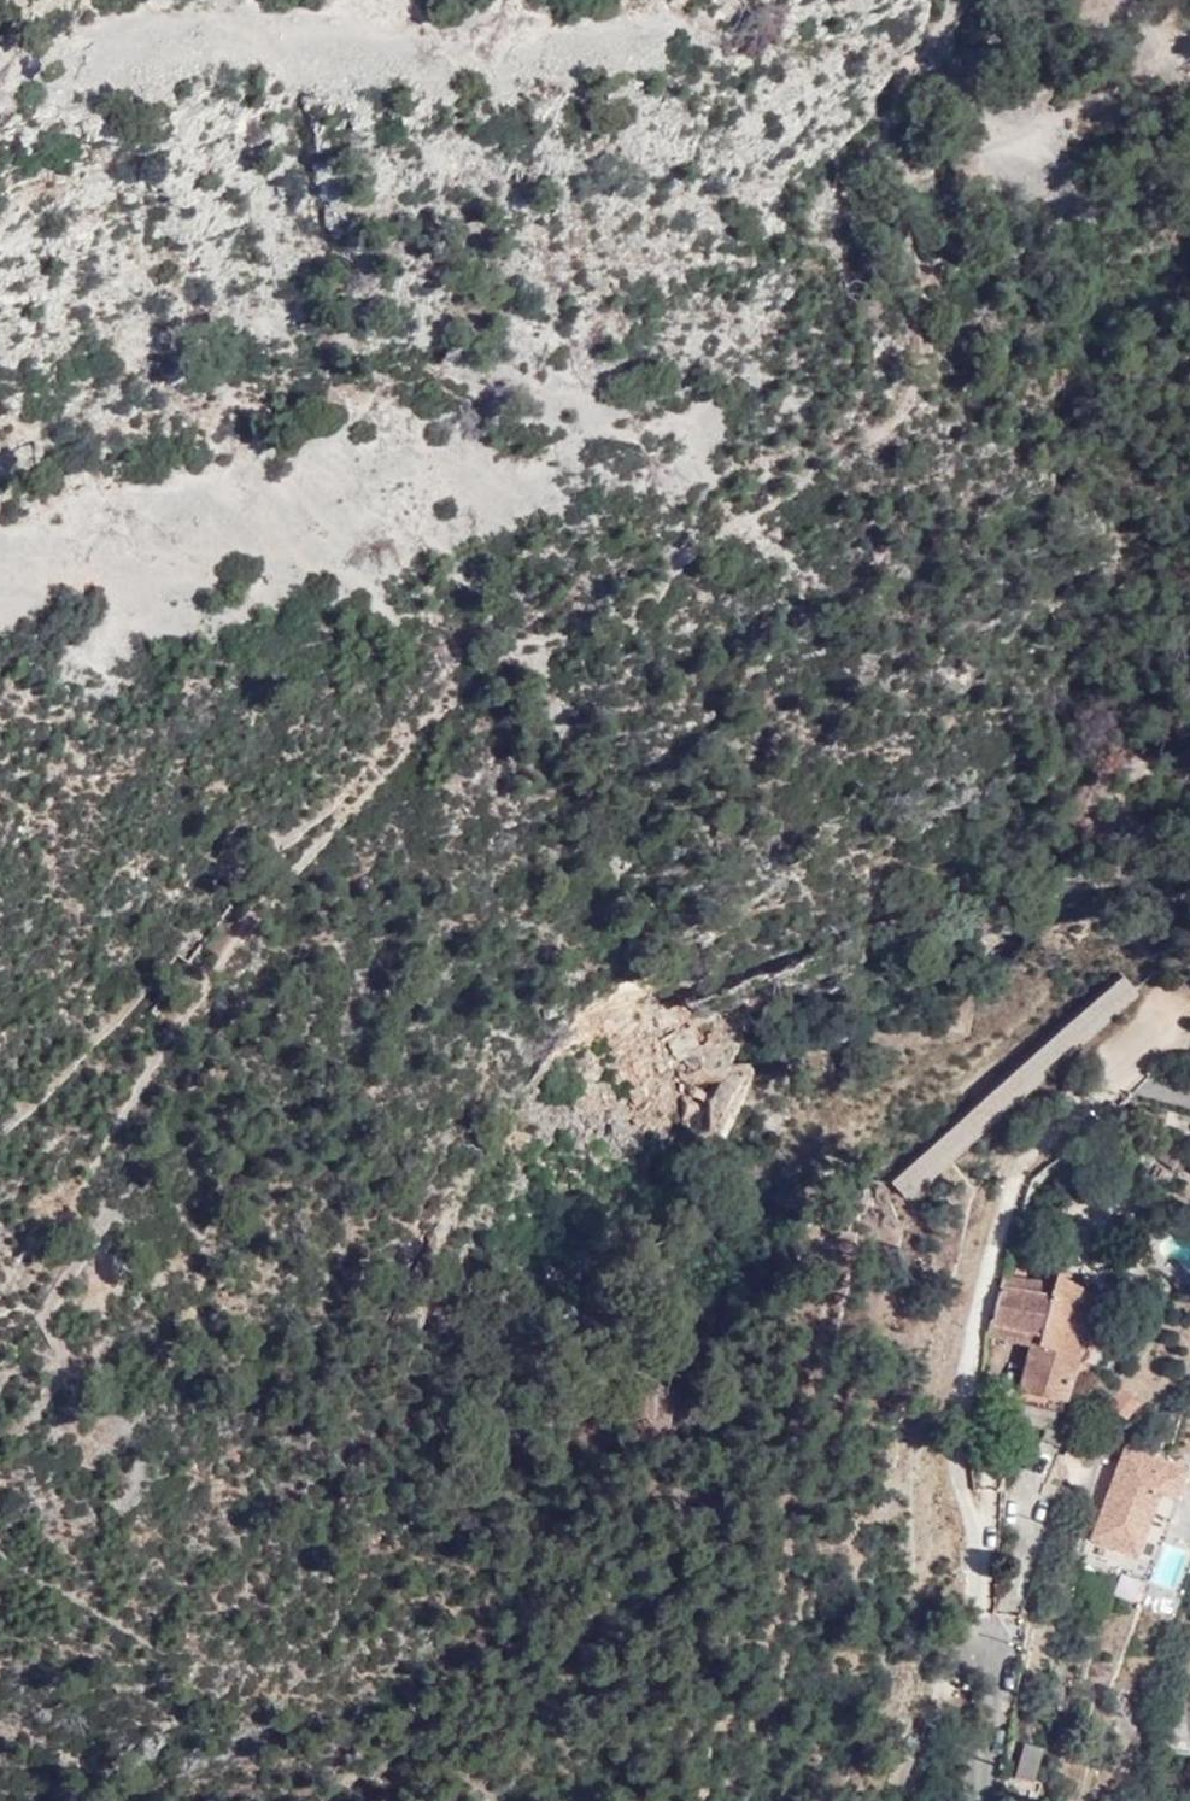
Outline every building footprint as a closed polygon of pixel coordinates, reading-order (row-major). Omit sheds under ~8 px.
[(1124,977),(906,1166),(922,1185),(1140,996),(1124,977)] [(728,1136),(754,1069),(731,1060),(704,1127),(728,1136)] [(1169,1138),(1156,1154),(1178,1170),(1189,1154),(1169,1138)] [(1069,1400),(1081,1358),(1103,1298),(1060,1273),(1057,1282),(1006,1274),(1003,1283),(1042,1299),(1045,1286),(1092,1303),(1060,1397),(1069,1400)] [(1021,1387),(1060,1397),(1092,1303),(1045,1286),(1042,1299),(1003,1283),(989,1334),(1032,1345),(1021,1387)] [(1158,1487),(1178,1495),(1188,1470),(1128,1447),(1093,1535),(1133,1550),(1158,1487)] [(1163,1533),(1178,1495),(1158,1487),(1133,1550),(1125,1571),(1146,1578),(1163,1533)] [(1163,1533),(1146,1578),(1179,1590),(1189,1557),(1189,1543),(1163,1533)] [(1024,1743),(1016,1777),(1034,1782),(1044,1748),(1024,1743)]
